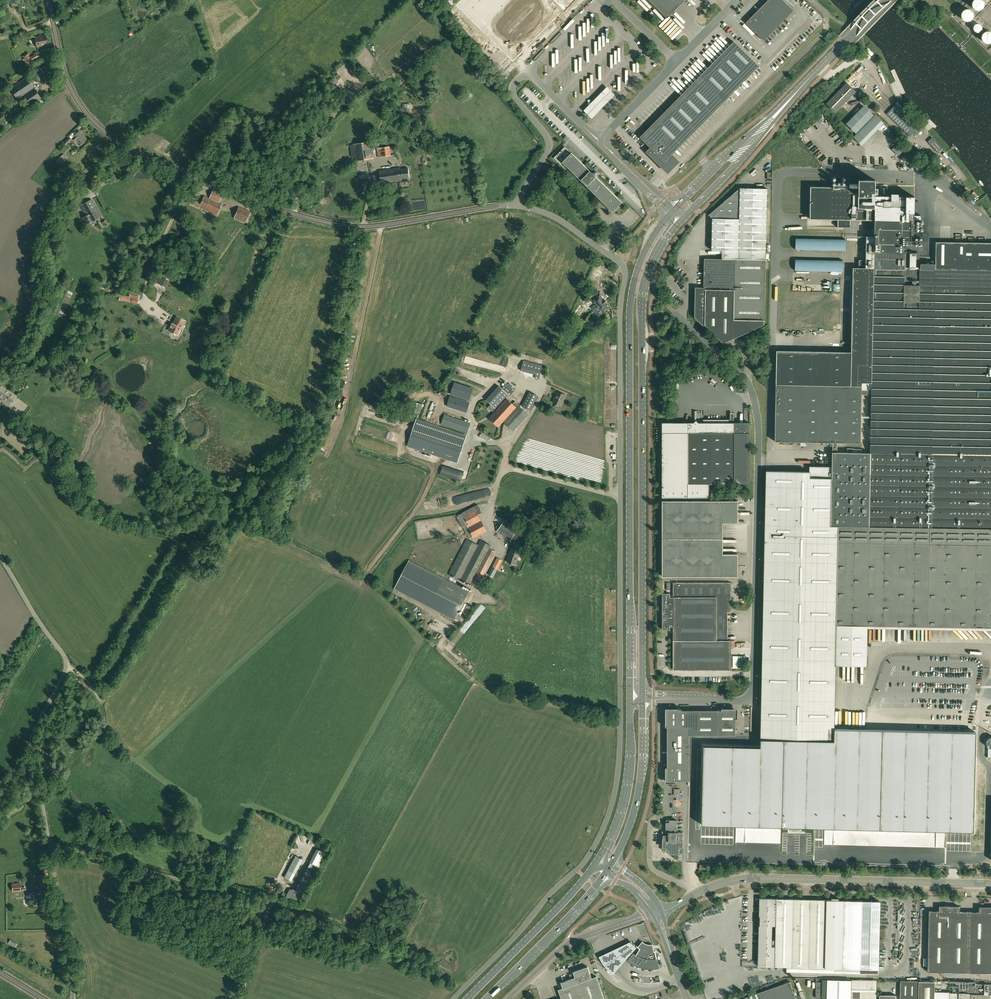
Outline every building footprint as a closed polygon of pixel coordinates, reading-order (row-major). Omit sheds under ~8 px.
[(455,4),(512,61),(565,7),(558,0),(459,0),(455,4)] [(666,17),(682,0),(648,0),(666,17)] [(783,0),(768,0),(746,23),(764,40),(794,10),(783,0)] [(973,2),(972,4),(973,6),(974,8),(976,9),(978,10),(981,9),(982,8),(983,7),(984,5),(985,3),(984,1),(983,0),(974,0),(973,2)] [(967,9),(964,10),(962,12),(961,14),(962,16),(963,19),(964,20),(966,21),(968,21),(970,20),(972,19),(973,18),(974,16),(973,14),(973,12),(971,10),(969,9),(967,9)] [(978,24),(976,24),(974,26),(974,27),(974,29),(974,30),(975,32),(976,32),(978,33),(980,32),(981,32),(982,31),(982,29),(982,28),(982,26),(981,25),(980,24),(978,24)] [(985,32),(983,34),(982,36),(982,38),(983,41),(985,42),(987,43),(989,44),(990,43),(990,32),(988,32),(985,32)] [(35,38),(37,47),(48,45),(46,36),(35,38)] [(660,118),(647,131),(641,137),(651,147),(647,152),(648,153),(663,168),(666,171),(677,160),(675,157),(671,153),(724,99),(724,100),(724,99),(757,65),(758,65),(734,42),(700,76),(660,118)] [(24,56),(25,58),(22,59),(26,65),(28,63),(28,64),(32,61),(34,64),(39,60),(38,58),(39,57),(36,54),(30,57),(28,54),(24,56)] [(512,62),(507,56),(499,64),(505,69),(512,62)] [(38,69),(40,79),(47,77),(44,68),(38,69)] [(24,95),(34,88),(26,77),(10,89),(18,99),(24,95)] [(848,83),(847,83),(827,104),(835,112),(842,105),(843,106),(850,104),(851,105),(862,101),(859,102),(859,101),(859,100),(858,100),(855,92),(856,91),(855,91),(847,83),(848,83)] [(24,95),(31,106),(41,98),(34,88),(24,95)] [(615,95),(607,88),(584,111),(592,119),(615,95)] [(846,124),(856,133),(874,115),(864,105),(853,117),(846,124)] [(887,114),(889,116),(910,136),(915,132),(917,134),(922,130),(896,105),(887,114)] [(6,114),(1,120),(6,124),(11,119),(6,114)] [(75,141),(77,139),(82,143),(87,138),(79,130),(74,136),(72,138),(75,141)] [(63,142),(66,146),(72,139),(69,136),(63,142)] [(938,152),(943,148),(932,137),(927,141),(938,152)] [(373,158),(371,142),(353,144),(356,161),(373,158)] [(377,148),(378,158),(391,156),(390,146),(377,148)] [(565,147),(554,158),(555,159),(564,168),(566,166),(596,196),(600,199),(600,201),(608,209),(611,212),(612,211),(613,212),(622,202),(618,198),(596,176),(596,175),(596,173),(592,173),(575,156),(565,147)] [(56,160),(61,166),(68,159),(64,154),(56,160)] [(95,166),(87,175),(95,183),(105,173),(102,170),(101,171),(95,166)] [(382,184),(402,181),(401,179),(409,178),(408,168),(400,169),(400,167),(380,170),(382,184)] [(941,170),(938,173),(941,175),(942,174),(946,179),(948,176),(941,170)] [(766,496),(764,560),(762,659),(761,707),(760,739),(761,739),(834,741),(834,728),(835,665),(866,666),(867,628),(867,625),(990,627),(990,243),(949,242),(936,242),(935,253),(935,270),(934,270),(934,262),(921,262),(921,267),(918,267),(919,253),(905,253),(905,245),(913,245),(913,237),(923,237),(923,232),(913,231),(914,221),(914,220),(921,220),(921,215),(914,215),(914,197),(875,196),(875,194),(878,194),(878,188),(875,188),(875,179),(858,179),(858,183),(850,183),(850,187),(830,186),(810,186),(809,218),(829,219),(838,219),(837,227),(850,227),(850,219),(866,220),(866,225),(866,236),(866,259),(859,259),(859,267),(853,266),(853,282),(851,346),(851,350),(847,350),(830,350),(825,350),(777,349),(776,397),(775,441),(800,442),(806,442),(808,442),(819,442),(830,443),(833,443),(833,447),(833,449),(832,452),(832,457),(832,467),(809,466),(809,472),(766,471),(766,496)] [(722,250),(722,259),(765,260),(767,189),(740,188),(712,211),(709,214),(712,218),(712,250),(722,250)] [(213,189),(209,198),(204,196),(201,203),(196,201),(194,205),(216,215),(222,204),(219,202),(223,193),(213,189)] [(72,199),(77,202),(82,193),(78,190),(72,199)] [(101,216),(95,205),(92,199),(80,205),(86,216),(82,218),(86,225),(101,216)] [(238,207),(234,217),(246,222),(250,212),(238,207)] [(845,240),(795,239),(794,250),(844,251),(845,240)] [(204,245),(200,249),(206,254),(209,251),(204,245)] [(765,260),(722,259),(704,259),(704,289),(704,290),(734,290),(734,320),(764,320),(765,260)] [(844,261),(794,260),(794,271),(844,272),(844,261)] [(162,283),(166,285),(169,280),(164,277),(159,284),(161,285),(162,283)] [(734,290),(704,290),(704,289),(696,288),(696,317),(704,325),(723,344),(731,340),(734,338),(738,337),(764,324),(764,320),(734,320),(734,290)] [(125,295),(124,301),(127,301),(129,302),(137,304),(139,296),(130,294),(129,296),(128,295),(125,295)] [(605,301),(603,298),(603,297),(602,296),(601,296),(601,295),(593,301),(596,304),(591,308),(593,311),(605,301)] [(595,313),(600,310),(603,313),(610,307),(610,306),(610,305),(609,304),(607,304),(605,301),(593,311),(595,313)] [(170,326),(168,330),(178,336),(185,321),(176,316),(173,323),(171,323),(170,326)] [(584,320),(578,317),(575,325),(581,327),(584,320)] [(47,360),(43,366),(40,369),(44,373),(51,363),(47,360)] [(523,361),(521,371),(535,375),(534,378),(539,379),(542,366),(523,361)] [(507,382),(502,387),(511,395),(516,389),(507,382)] [(10,405),(17,396),(9,390),(8,391),(1,386),(0,387),(0,396),(2,398),(2,399),(10,405)] [(522,406),(530,410),(538,396),(530,392),(522,406)] [(553,402),(561,406),(566,395),(558,392),(553,402)] [(450,396),(447,406),(466,412),(469,403),(450,396)] [(512,403),(507,398),(489,418),(499,427),(504,422),(513,431),(528,414),(518,405),(519,404),(515,401),(512,403)] [(445,414),(441,424),(467,432),(470,422),(445,414)] [(412,431),(407,445),(439,455),(457,462),(462,447),(466,436),(416,419),(412,431)] [(738,484),(749,484),(749,430),(749,423),(698,423),(696,420),(694,423),(673,422),(665,422),(662,422),(662,497),(709,497),(709,484),(738,484)] [(662,576),(677,576),(738,576),(738,554),(723,554),(723,523),(738,523),(738,501),(709,501),(662,501),(662,576)] [(482,512),(478,504),(457,515),(463,527),(469,538),(473,537),(486,530),(478,514),(482,512)] [(526,525),(527,521),(523,520),(519,519),(513,517),(512,519),(513,520),(516,521),(519,523),(518,524),(520,525),(522,524),(526,525)] [(511,540),(515,533),(517,529),(504,521),(497,531),(511,540)] [(450,572),(464,580),(477,587),(495,552),(489,549),(491,546),(481,540),(478,546),(466,541),(450,572)] [(520,550),(511,548),(507,562),(516,565),(518,560),(517,560),(520,550)] [(497,569),(502,560),(497,558),(492,567),(497,569)] [(394,589),(454,620),(469,592),(422,567),(408,560),(394,589)] [(673,670),(678,670),(695,670),(716,670),(720,670),(731,670),(731,664),(731,645),(731,643),(731,641),(727,641),(724,641),(724,614),(729,614),(729,612),(731,612),(731,608),(731,599),(731,582),(673,583),(673,597),(670,597),(670,593),(663,593),(662,593),(662,630),(670,630),(670,626),(673,626),(673,634),(673,670)] [(737,719),(737,708),(722,708),(722,710),(702,710),(681,710),(681,708),(665,708),(665,727),(667,727),(667,767),(665,767),(665,770),(666,783),(673,783),(676,783),(676,781),(689,781),(689,735),(736,735),(736,719),(737,719)] [(704,745),(702,824),(973,831),(976,732),(931,731),(834,728),(834,741),(761,739),(760,747),(704,745)] [(674,820),(669,820),(666,820),(666,835),(663,835),(663,850),(669,850),(668,853),(672,853),(675,853),(679,853),(680,848),(683,848),(683,832),(677,832),(677,820),(674,820)] [(320,845),(318,848),(321,850),(320,852),(323,854),(326,855),(327,852),(327,853),(329,850),(320,845)] [(295,874),(299,866),(303,859),(295,855),(292,863),(288,870),(284,877),(291,881),(295,874)] [(47,875),(39,876),(40,884),(48,883),(47,875)] [(301,898),(308,887),(310,882),(305,880),(299,890),(299,891),(297,890),(294,894),(301,898)] [(39,891),(27,893),(28,905),(40,904),(39,891)] [(759,924),(758,961),(749,961),(742,961),(734,937),(694,951),(708,989),(731,981),(734,989),(785,972),(787,972),(801,972),(861,973),(879,974),(879,956),(880,901),(862,900),(844,900),(844,899),(840,899),(840,900),(839,900),(839,898),(832,898),(832,900),(803,899),(760,898),(759,918),(759,924)] [(928,971),(948,972),(949,906),(939,906),(939,911),(929,911),(928,971)] [(960,907),(949,906),(948,972),(968,972),(969,912),(960,912),(960,907)] [(968,972),(988,973),(989,907),(979,907),(979,912),(969,912),(968,972)] [(604,966),(612,973),(636,946),(633,941),(631,939),(599,955),(601,961),(604,966)] [(636,955),(632,962),(634,963),(635,964),(636,964),(638,965),(639,965),(641,966),(642,966),(645,967),(646,967),(648,967),(649,967),(651,967),(654,967),(653,958),(654,958),(655,958),(657,958),(655,951),(654,951),(653,946),(653,944),(652,944),(651,944),(650,944),(649,944),(648,944),(647,944),(646,944),(645,943),(644,942),(643,942),(642,941),(638,947),(637,946),(636,946),(640,949),(637,955),(636,955)] [(627,959),(632,962),(636,955),(637,955),(633,952),(627,959)] [(597,976),(592,978),(588,967),(573,972),(574,974),(571,975),(571,977),(573,977),(573,978),(561,982),(563,988),(558,990),(562,998),(604,998),(597,976)] [(827,998),(851,998),(852,980),(852,979),(827,978),(827,998)] [(851,998),(876,998),(877,980),(872,980),(852,980),(851,989),(851,998)] [(918,981),(900,981),(900,998),(901,998),(918,998),(918,981)] [(985,984),(980,984),(975,984),(975,983),(968,983),(968,986),(963,986),(962,988),(959,988),(959,993),(950,992),(935,992),(935,983),(940,983),(940,981),(935,981),(935,982),(919,981),(918,998),(990,998),(990,984),(985,984)] [(756,994),(758,998),(796,998),(790,982),(756,994)]
